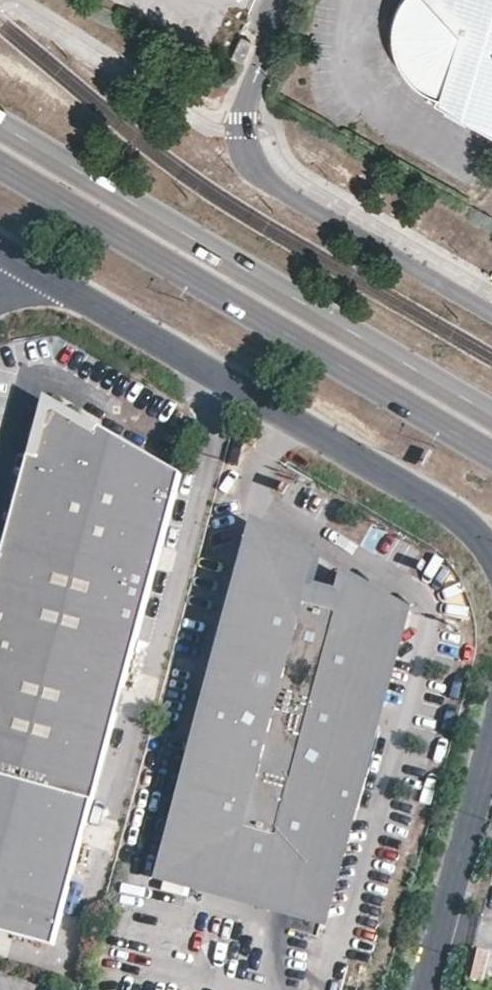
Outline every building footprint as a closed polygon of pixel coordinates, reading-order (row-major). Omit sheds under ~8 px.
[(491,145),(491,0),(440,0),(428,11),(417,0),(406,0),(403,3),(400,8),(397,13),(394,22),(392,30),(391,34),(391,39),(390,46),(391,52),(392,57),(394,64),(397,71),(400,77),(405,84),(409,88),(415,93),(422,97),(431,102),(434,103),(432,110),(491,145)] [(428,11),(440,0),(417,0),(428,11)] [(253,40),(243,35),(233,57),(243,61),(253,40)] [(97,425),(43,394),(26,454),(34,456),(48,406),(93,433),(97,425)] [(179,473),(97,425),(93,433),(48,406),(34,456),(26,454),(0,550),(0,930),(50,944),(179,473)] [(314,560),(255,525),(160,872),(319,916),(402,611),(342,576),(338,594),(307,585),(314,560)] [(342,576),(314,560),(307,585),(338,594),(342,576)]
